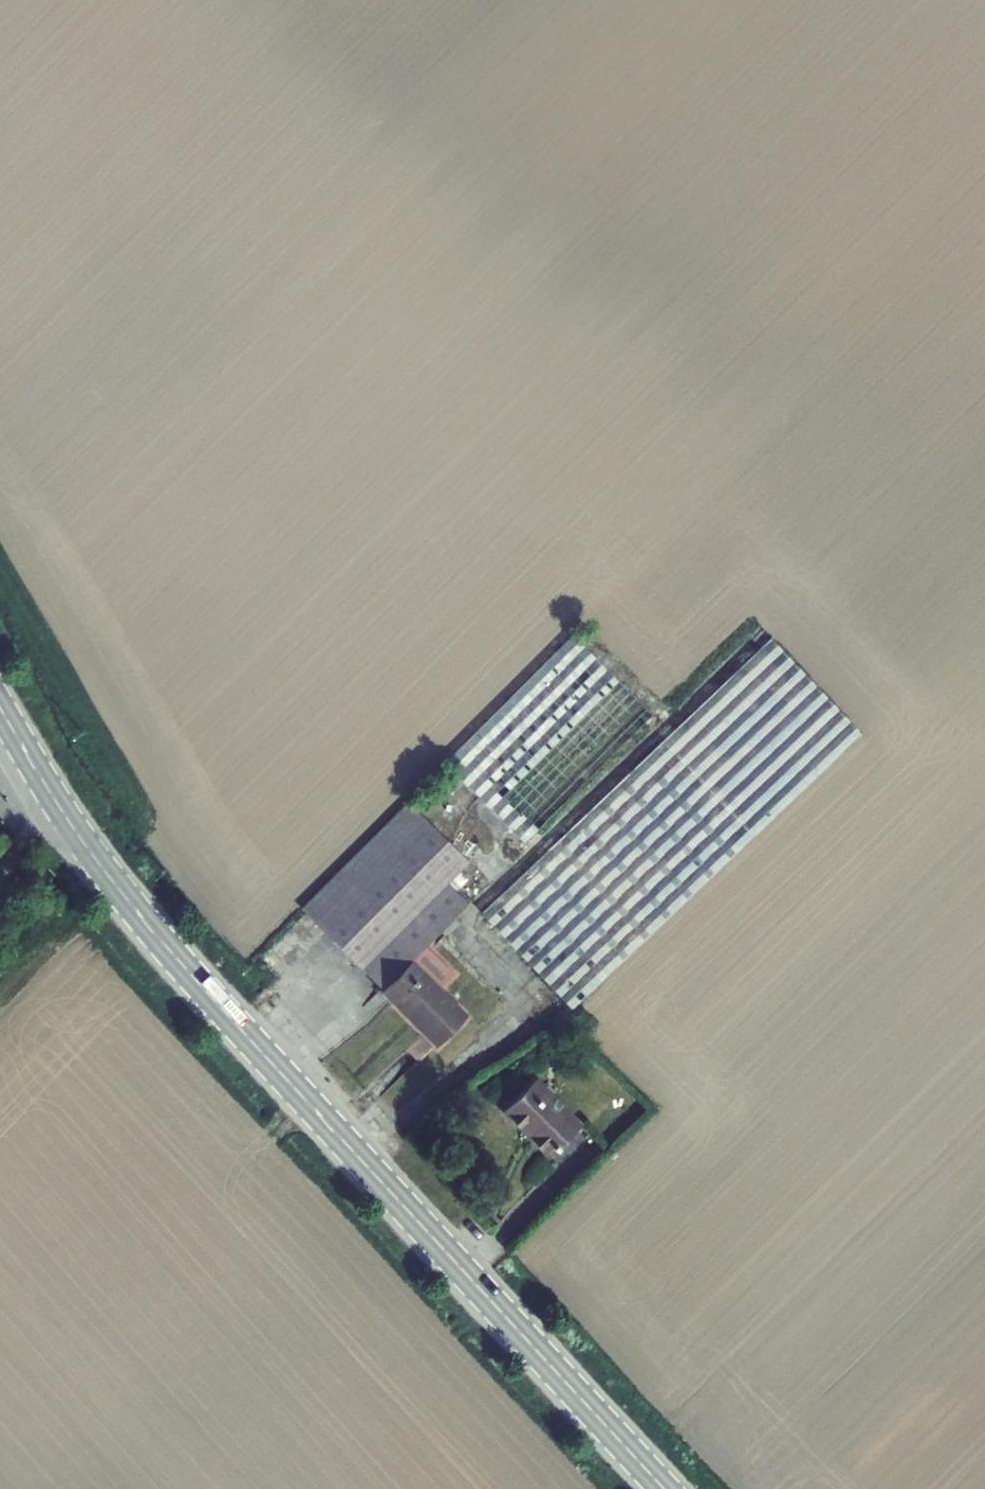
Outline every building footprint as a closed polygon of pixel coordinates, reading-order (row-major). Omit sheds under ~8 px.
[(489,718),(445,763),(525,843),(654,714),(574,634),(489,718)] [(770,638),(481,914),(571,1009),(719,869),(861,733),(770,638)] [(436,1044),(438,1045),(466,1017),(439,990),(453,975),(425,946),(468,903),(447,882),(468,861),(409,802),(302,909),(424,1032),(436,1044)] [(418,1062),(436,1044),(424,1032),(406,1050),(418,1062)] [(581,1125),(536,1078),(503,1110),(549,1157),(581,1125)]
